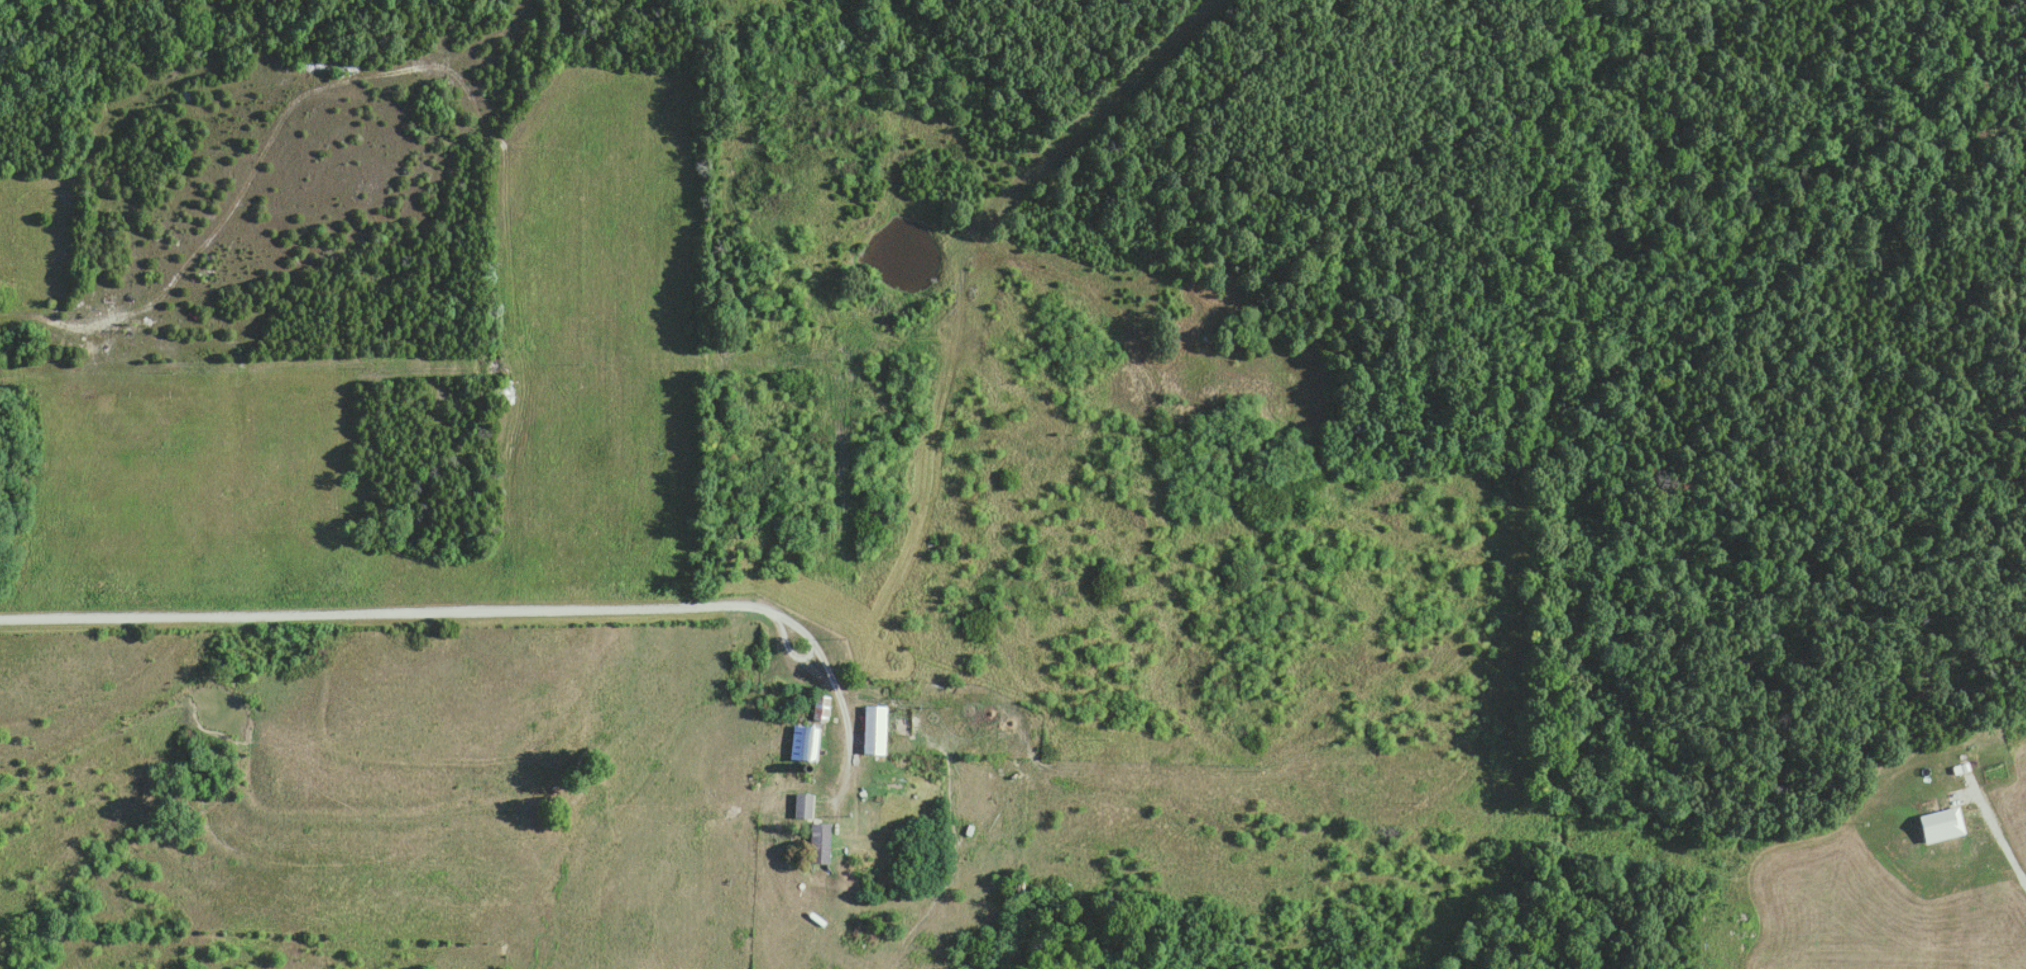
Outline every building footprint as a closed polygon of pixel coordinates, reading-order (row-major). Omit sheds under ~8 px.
[(865,705),(865,753),(887,753),(887,705),(865,705)] [(791,760),(819,761),(821,725),(793,724),(791,760)] [(795,817),(813,817),(813,792),(795,792),(795,817)] [(832,822),(811,822),(811,862),(832,862),(832,822)]
